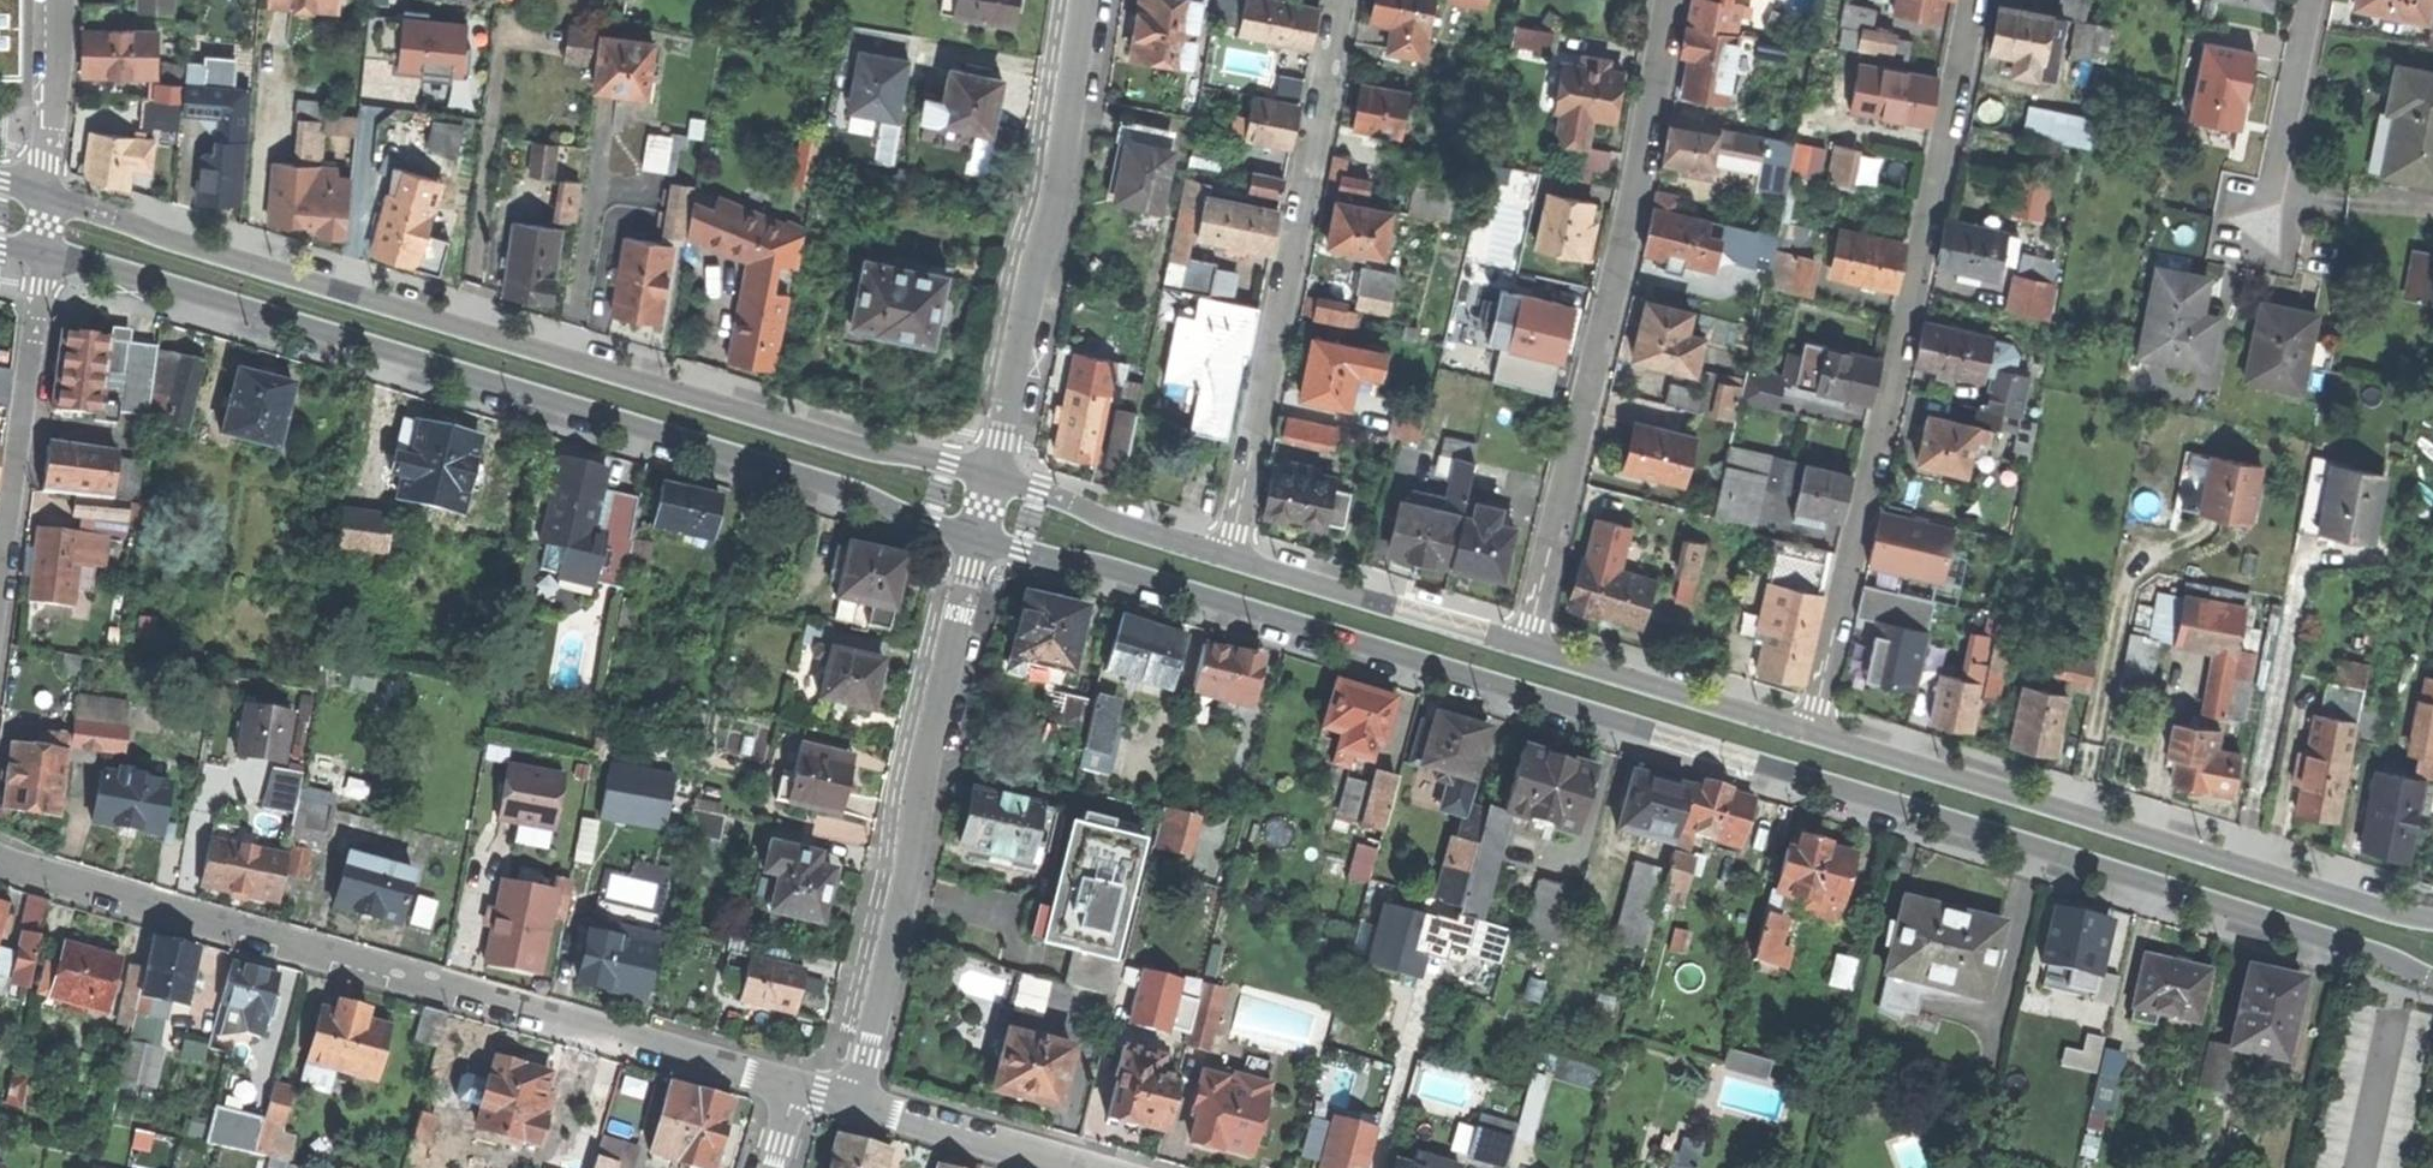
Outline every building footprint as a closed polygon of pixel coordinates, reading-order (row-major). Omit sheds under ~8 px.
[(22,81),(22,0),(0,0),(0,82),(22,81)] [(174,0),(142,0),(142,9),(174,7),(174,0)] [(340,0),(275,0),(274,3),(297,5),(298,8),(305,8),(313,9),(314,7),(339,9),(340,0)] [(953,13),(956,0),(943,0),(941,11),(953,13)] [(953,13),(953,15),(1014,25),(1018,2),(1019,0),(956,0),(953,13)] [(1205,0),(1141,0),(1137,24),(1133,56),(1192,64),(1201,1),(1204,1),(1205,0)] [(1229,24),(1233,0),(1218,0),(1214,21),(1229,24)] [(1279,0),(1246,0),(1239,34),(1289,44),(1310,49),(1319,8),(1279,0)] [(1435,0),(1377,0),(1372,23),(1393,27),(1388,53),(1424,59),(1435,0)] [(1736,33),(1740,16),(1742,4),(1731,3),(1732,0),(1715,0),(1714,0),(1694,0),(1689,25),(1736,33)] [(1893,13),(1938,22),(1941,8),(1943,0),(1896,0),(1893,13)] [(2083,21),(2087,0),(2059,0),(2057,15),(2083,21)] [(2424,19),(2428,0),(2354,0),(2353,4),(2424,19)] [(1839,44),(1909,58),(1912,41),(1870,32),(1874,9),(1845,2),(1840,26),(1843,27),(1839,44)] [(1752,6),(1742,4),(1740,16),(1749,18),(1752,6)] [(2011,72),(2051,79),(2060,37),(2045,34),(2048,14),(1998,6),(1990,50),(2001,52),(2015,54),(2011,72)] [(404,12),(403,18),(429,20),(429,14),(404,12)] [(365,56),(399,59),(403,18),(369,15),(365,56)] [(429,20),(403,18),(399,59),(398,70),(438,74),(462,76),(464,48),(467,24),(429,20)] [(1512,43),(1548,49),(1551,28),(1517,22),(1512,43)] [(567,62),(600,65),(604,37),(604,30),(572,26),(567,62)] [(1683,96),(1728,103),(1739,35),(1689,27),(1684,54),(1690,55),(1686,76),(1683,96)] [(159,29),(86,28),(86,53),(86,74),(158,75),(159,29)] [(654,43),(604,37),(600,65),(597,90),(621,93),(648,97),(651,78),(658,80),(660,62),(653,62),(654,43)] [(1787,44),(1754,38),(1751,52),(1784,58),(1787,44)] [(2188,117),(2237,126),(2243,95),(2252,51),(2203,42),(2188,117)] [(471,48),(464,48),(462,76),(468,77),(471,48)] [(906,63),(851,52),(839,111),(894,122),(903,76),(906,63)] [(1610,59),(1585,55),(1583,65),(1564,62),(1556,109),(1615,120),(1619,96),(1623,72),(1608,69),(1610,59)] [(208,57),(207,76),(206,86),(234,88),(236,59),(208,57)] [(1932,100),(1936,77),(1860,63),(1851,110),(1928,124),(1932,100)] [(188,65),(165,65),(164,82),(154,81),(151,99),(184,100),(187,74),(188,65)] [(2432,194),(2432,74),(2396,67),(2387,111),(2395,113),(2391,129),(2383,174),(2410,179),(2408,189),(2432,194)] [(925,120),(992,133),(995,119),(998,105),(1000,105),(1003,101),(1006,88),(1004,85),(1002,84),(1002,79),(952,69),(945,103),(928,100),(925,120)] [(217,202),(242,204),(251,106),(252,106),(253,90),(234,88),(206,86),(207,76),(187,74),(184,100),(185,101),(184,113),(205,114),(205,121),(215,131),(219,132),(218,151),(206,150),(202,156),(199,200),(217,202)] [(1401,137),(1408,92),(1362,84),(1357,111),(1353,129),(1401,137)] [(1290,147),(1299,105),(1253,97),(1249,118),(1236,115),(1231,135),(1268,143),(1290,147)] [(181,128),(184,100),(151,99),(145,98),(142,124),(181,128)] [(305,120),(303,145),(324,147),(327,129),(357,132),(359,117),(328,114),(329,104),(300,101),(298,120),(305,120)] [(2053,139),(2087,144),(2093,111),(2059,105),(2053,139)] [(1587,147),(1592,117),(1562,111),(1558,134),(1565,143),(1577,145),(1574,164),(1608,171),(1611,151),(1587,147)] [(1663,163),(1711,172),(1716,142),(1731,145),(1762,151),(1755,188),(1786,194),(1791,170),(1797,141),(1672,120),(1667,145),(1663,163)] [(1136,211),(1159,216),(1174,151),(1165,149),(1169,130),(1123,121),(1120,139),(1129,141),(1123,173),(1117,198),(1138,202),(1136,211)] [(434,122),(427,151),(455,159),(465,127),(434,122)] [(150,167),(153,138),(93,131),(90,146),(86,174),(131,190),(134,165),(150,167)] [(668,173),(674,138),(651,135),(645,169),(668,173)] [(1822,177),(1828,147),(1797,141),(1791,170),(1822,177)] [(813,193),(817,170),(803,167),(808,144),(801,142),(792,189),(813,193)] [(534,175),(555,179),(559,145),(539,143),(534,175)] [(1854,147),(1837,143),(1829,179),(1848,182),(1854,147)] [(803,167),(817,170),(822,146),(808,144),(803,167)] [(323,165),(324,147),(303,145),(299,163),(323,165)] [(1191,164),(1219,168),(1221,151),(1193,147),(1191,164)] [(413,200),(436,206),(441,208),(455,159),(427,151),(413,200)] [(352,180),(353,178),(339,177),(340,167),(323,165),(299,163),(276,162),(271,221),(300,224),(323,226),(323,232),(347,234),(352,180)] [(2051,178),(2016,172),(2008,217),(2043,223),(2051,178)] [(1281,197),(1285,180),(1253,173),(1249,191),(1281,197)] [(1211,184),(1186,179),(1164,285),(1211,295),(1218,264),(1188,258),(1193,234),(1196,220),(1201,221),(1199,236),(1199,237),(1228,242),(1226,250),(1245,254),(1246,246),(1258,249),(1271,251),(1279,210),(1209,196),(1211,184)] [(561,220),(576,223),(582,182),(566,180),(561,220)] [(1367,201),(1370,185),(1342,180),(1339,196),(1367,201)] [(695,186),(676,184),(668,236),(686,238),(695,186)] [(1677,210),(1681,194),(1659,189),(1656,205),(1677,210)] [(385,213),(381,225),(373,254),(400,262),(418,267),(427,237),(436,206),(413,200),(391,193),(385,213)] [(1591,220),(1595,204),(1551,193),(1537,248),(1583,258),(1583,255),(1590,257),(1594,239),(1598,222),(1591,220)] [(752,364),(776,368),(789,295),(775,292),(781,263),(799,267),(806,232),(787,229),(788,225),(718,200),(713,214),(703,242),(751,260),(749,267),(757,272),(753,288),(745,286),(739,316),(731,315),(728,332),(736,334),(731,360),(752,364)] [(1382,256),(1391,210),(1337,201),(1333,225),(1328,245),(1382,256)] [(689,237),(703,242),(713,214),(694,204),(689,237)] [(1715,268),(1719,252),(1736,257),(1740,243),(1755,246),(1752,260),(1772,265),(1779,236),(1655,208),(1649,234),(1645,251),(1715,268)] [(374,223),(381,225),(385,213),(378,210),(374,223)] [(1998,260),(2013,262),(2019,234),(1963,223),(1946,219),(1937,263),(1995,276),(1998,260)] [(1193,234),(1199,236),(1201,221),(1196,220),(1193,234)] [(555,301),(565,229),(517,222),(506,293),(520,295),(555,301)] [(1900,264),(1905,242),(1841,230),(1833,264),(1845,266),(1843,276),(1895,287),(1900,264)] [(427,237),(418,267),(440,273),(449,243),(427,237)] [(662,322),(676,246),(628,238),(614,314),(634,317),(662,322)] [(1815,257),(1779,249),(1771,284),(1807,292),(1815,257)] [(2432,301),(2432,255),(2414,252),(2406,296),(2432,301)] [(2008,308),(2042,316),(2053,262),(2020,254),(2008,308)] [(877,332),(935,344),(940,322),(942,322),(944,313),(947,302),(944,300),(949,275),(868,259),(856,310),(850,308),(842,341),(873,347),(877,332)] [(1397,274),(1361,268),(1356,293),(1360,294),(1392,300),(1397,274)] [(2139,352),(2204,365),(2213,325),(2197,322),(2204,293),(2207,279),(2157,268),(2139,352)] [(1492,380),(1551,394),(1559,360),(1562,361),(1575,306),(1501,288),(1487,343),(1500,346),(1492,380)] [(1389,311),(1392,300),(1360,294),(1358,304),(1389,311)] [(1259,307),(1200,297),(1196,320),(1179,316),(1165,380),(1201,388),(1191,432),(1227,439),(1242,367),(1244,354),(1250,355),(1259,307)] [(1354,326),(1356,315),(1347,313),(1348,306),(1318,300),(1314,318),(1343,324),(1344,324),(1354,326)] [(1635,357),(1696,372),(1704,338),(1687,333),(1692,312),(1649,301),(1643,325),(1635,357)] [(2243,380),(2299,392),(2315,314),(2283,307),(2281,315),(2266,312),(2258,310),(2243,380)] [(1992,375),(1984,407),(1993,410),(2017,415),(2026,375),(2012,371),(2016,357),(2010,346),(1978,337),(1980,333),(1935,322),(1925,320),(1914,363),(1969,377),(1971,370),(1992,375)] [(112,328),(110,338),(110,342),(130,344),(132,331),(112,328)] [(63,332),(58,365),(57,378),(55,390),(52,410),(95,415),(100,416),(110,342),(110,338),(63,332)] [(1384,352),(1313,337),(1308,363),(1301,397),(1348,406),(1355,369),(1380,374),(1384,352)] [(1802,355),(1795,385),(1809,388),(1843,396),(1870,402),(1874,380),(1880,357),(1805,341),(1802,355)] [(100,416),(95,415),(94,422),(115,425),(117,414),(147,418),(156,351),(157,348),(135,345),(130,344),(110,342),(100,416)] [(175,356),(156,351),(147,418),(157,419),(165,420),(169,405),(166,404),(167,398),(171,399),(179,365),(173,364),(175,356)] [(1740,400),(1778,408),(1784,383),(1795,385),(1802,355),(1788,352),(1783,375),(1748,368),(1740,400)] [(163,428),(184,433),(202,362),(181,358),(175,356),(173,364),(179,365),(171,399),(167,398),(166,404),(169,405),(165,420),(163,428)] [(1072,456),(1098,461),(1117,361),(1099,357),(1099,361),(1085,358),(1079,388),(1069,385),(1065,405),(1062,420),(1056,452),(1072,456)] [(7,409),(9,390),(11,369),(0,368),(0,408),(7,409)] [(237,371),(221,436),(277,450),(293,386),(270,380),(237,371)] [(1726,382),(1718,415),(1733,419),(1741,386),(1726,382)] [(1702,412),(1706,394),(1669,385),(1665,403),(1702,412)] [(1841,405),(1843,396),(1809,388),(1807,397),(1841,405)] [(1916,460),(1965,472),(1972,438),(1986,441),(1993,410),(1984,407),(1962,402),(1958,420),(1927,413),(1924,429),(1916,460)] [(1055,419),(1062,420),(1065,405),(1058,404),(1055,419)] [(1107,464),(1127,468),(1138,414),(1118,410),(1107,464)] [(1390,434),(1420,440),(1425,418),(1396,411),(1390,434)] [(1337,426),(1280,415),(1276,433),(1309,440),(1310,437),(1335,442),(1337,426)] [(2035,420),(2020,417),(2013,454),(2028,457),(2035,420)] [(156,434),(157,419),(147,418),(146,433),(156,434)] [(405,476),(399,499),(461,514),(468,489),(477,491),(483,486),(487,471),(484,465),(474,463),(480,437),(460,432),(418,422),(418,423),(405,420),(392,473),(405,476)] [(1624,469),(1678,483),(1690,436),(1636,423),(1630,444),(1624,469)] [(1730,446),(1726,463),(1763,472),(1768,454),(1730,446)] [(112,499),(118,457),(79,451),(49,448),(43,491),(112,499)] [(2200,513),(2210,456),(2185,451),(2175,509),(2200,513)] [(1434,559),(1452,563),(1464,514),(1476,461),(1443,453),(1438,473),(1453,476),(1451,486),(1454,492),(1454,495),(1452,494),(1450,504),(1425,498),(1423,505),(1403,499),(1392,549),(1434,559)] [(1774,485),(1791,489),(1798,460),(1781,456),(1774,485)] [(2210,456),(2200,513),(2225,518),(2250,522),(2261,465),(2210,456)] [(2320,531),(2370,540),(2383,476),(2332,466),(2333,460),(2311,456),(2296,533),(2309,536),(2319,537),(2320,531)] [(541,544),(548,545),(542,571),(597,583),(625,590),(642,497),(613,491),(603,535),(593,532),(604,489),(609,469),(590,464),(561,457),(541,544)] [(1313,466),(1291,461),(1289,469),(1275,466),(1265,514),(1290,519),(1327,526),(1328,522),(1344,525),(1351,490),(1335,487),(1336,478),(1312,473),(1313,466)] [(1847,496),(1853,474),(1806,462),(1793,517),(1816,522),(1818,512),(1842,518),(1847,496)] [(1752,522),(1763,472),(1726,463),(1714,513),(1752,522)] [(663,482),(653,527),(712,540),(722,496),(698,490),(663,482)] [(613,491),(604,489),(593,532),(603,535),(613,491)] [(130,503),(76,497),(74,515),(127,522),(130,503)] [(1510,550),(1515,526),(1497,522),(1501,506),(1480,501),(1476,516),(1464,514),(1452,563),(1503,575),(1510,550)] [(339,549),(386,556),(391,519),(344,512),(339,549)] [(1889,568),(1942,580),(1954,529),(1881,512),(1869,563),(1889,568)] [(103,567),(107,536),(83,533),(39,527),(37,547),(30,601),(74,607),(79,564),(103,567)] [(1681,573),(1697,577),(1706,542),(1690,538),(1681,573)] [(1818,591),(1827,549),(1778,538),(1762,607),(1771,609),(1757,668),(1775,672),(1804,679),(1824,592),(1818,591)] [(847,624),(883,632),(899,559),(893,557),(893,556),(890,552),(877,549),(872,551),(871,553),(858,550),(843,547),(837,573),(827,571),(824,584),(833,586),(830,601),(851,605),(847,624)] [(1642,625),(1657,579),(1584,556),(1570,602),(1611,615),(1642,625)] [(1857,616),(1877,621),(1927,632),(1934,601),(1864,585),(1857,616)] [(1020,675),(1022,667),(1045,672),(1046,668),(1066,672),(1079,610),(1050,603),(1021,597),(1004,671),(1020,675)] [(2239,653),(2247,611),(2184,600),(2176,641),(2219,649),(2205,715),(2240,722),(2253,655),(2239,653)] [(1996,618),(1988,653),(2003,656),(2011,622),(1996,618)] [(1927,632),(1877,621),(1864,679),(1914,690),(1927,632)] [(1100,672),(1165,692),(1181,638),(1152,630),(1126,622),(1118,643),(1111,641),(1100,672)] [(815,701),(866,712),(868,699),(871,687),(877,685),(881,672),(876,667),(876,664),(875,662),(880,645),(801,627),(795,646),(810,649),(807,660),(823,664),(815,701)] [(1947,721),(1974,727),(1980,695),(1983,681),(1981,681),(1991,633),(1975,629),(1965,676),(1942,671),(1941,676),(1937,694),(1932,718),(1947,721)] [(1198,646),(1187,693),(1246,707),(1256,660),(1232,654),(1198,646)] [(2053,668),(2090,676),(2094,657),(2057,649),(2053,668)] [(1988,653),(1983,681),(1980,695),(1995,699),(2003,656),(1988,653)] [(2336,659),(2331,682),(2364,688),(2368,665),(2336,659)] [(2420,698),(2429,699),(2432,677),(2432,675),(2424,673),(2420,698)] [(1929,692),(1937,694),(1941,676),(1933,674),(1929,692)] [(2432,757),(2432,677),(2429,699),(2420,698),(2410,752),(2432,757)] [(2320,715),(2357,722),(2360,706),(2364,688),(2331,682),(2326,681),(2320,715)] [(1347,758),(1364,763),(1369,746),(1375,748),(1390,701),(1356,691),(1332,683),(1319,730),(1335,735),(1326,765),(1343,770),(1347,758)] [(2029,748),(2054,753),(2067,694),(2023,685),(2010,744),(2029,748)] [(131,702),(78,696),(72,745),(126,753),(131,702)] [(1051,719),(1085,726),(1091,701),(1075,698),(1073,706),(1055,702),(1051,719)] [(1108,701),(1092,698),(1091,701),(1085,726),(1075,768),(1106,776),(1114,737),(1101,734),(1108,701)] [(2354,738),(2377,742),(2384,710),(2360,706),(2357,722),(2354,738)] [(238,755),(284,762),(292,715),(246,708),(242,734),(238,755)] [(1418,722),(1407,764),(1448,775),(1438,809),(1459,814),(1434,901),(1455,907),(1481,814),(1461,808),(1483,729),(1457,721),(1431,714),(1428,725),(1418,722)] [(2320,715),(2315,715),(2308,755),(2349,762),(2354,738),(2357,722),(2320,715)] [(2218,752),(2221,733),(2175,724),(2169,757),(2177,759),(2172,786),(2191,789),(2234,797),(2241,756),(2218,752)] [(59,816),(69,737),(41,733),(39,748),(13,744),(10,767),(8,767),(7,775),(6,783),(8,784),(5,809),(59,816)] [(770,802),(834,817),(840,792),(845,766),(822,761),(824,752),(796,746),(788,781),(775,779),(770,802)] [(1483,807),(1481,814),(1455,907),(1453,915),(1472,920),(1503,814),(1571,835),(1589,771),(1550,759),(1518,749),(1500,811),(1483,807)] [(2293,783),(2302,785),(2308,755),(2299,753),(2293,783)] [(2338,823),(2349,762),(2308,755),(2302,785),(2296,815),(2313,818),(2338,823)] [(674,775),(610,764),(601,819),(664,830),(674,775)] [(2374,768),(2359,846),(2385,853),(2406,859),(2416,810),(2427,812),(2432,781),(2432,780),(2374,768)] [(267,802),(296,808),(297,805),(302,785),(304,776),(274,769),(267,802)] [(171,782),(102,770),(93,822),(123,827),(161,834),(171,782)] [(519,824),(555,830),(563,782),(510,772),(506,793),(501,821),(519,824)] [(1617,830),(1672,845),(1688,788),(1657,780),(1632,773),(1617,830)] [(344,795),(370,801),(375,782),(349,776),(344,795)] [(1336,814),(1381,827),(1382,825),(1393,782),(1373,776),(1369,788),(1345,782),(1336,814)] [(1395,782),(1393,782),(1382,825),(1397,829),(1409,786),(1395,782)] [(1689,799),(1680,831),(1740,849),(1754,802),(1729,795),(1730,791),(1717,787),(1704,783),(1699,801),(1689,799)] [(302,785),(297,805),(332,813),(336,793),(302,785)] [(987,865),(1030,876),(1035,854),(1040,855),(1049,814),(1037,811),(1037,808),(970,793),(962,827),(957,849),(988,857),(987,865)] [(265,809),(295,815),(296,808),(267,802),(265,809)] [(324,834),(327,834),(332,813),(297,805),(296,808),(295,815),(292,827),(294,827),(324,834)] [(688,833),(718,840),(724,816),(694,809),(688,833)] [(1188,857),(1198,819),(1163,809),(1153,847),(1188,857)] [(210,839),(242,845),(245,828),(214,821),(210,839)] [(551,848),(555,830),(519,824),(516,841),(551,848)] [(290,845),(296,846),(310,849),(320,851),(324,834),(294,827),(290,845)] [(1112,960),(1113,958),(1137,862),(1122,858),(1126,839),(1080,828),(1068,877),(1066,887),(1058,885),(1052,909),(1044,942),(1043,943),(1077,951),(1112,960)] [(1791,836),(1788,850),(1798,852),(1801,839),(1791,836)] [(287,855),(242,845),(210,839),(200,885),(245,895),(277,902),(287,855)] [(1141,844),(1126,839),(1122,858),(1137,862),(1141,844)] [(1803,899),(1837,908),(1839,909),(1852,857),(1827,851),(1828,846),(1816,843),(1801,839),(1798,852),(1788,850),(1777,891),(1777,893),(1785,895),(1803,899)] [(290,874),(303,877),(310,849),(296,846),(290,874)] [(745,908),(816,925),(823,895),(828,872),(811,868),(813,857),(764,846),(759,874),(752,873),(745,908)] [(1698,876),(1704,857),(1674,849),(1667,872),(1662,888),(1678,893),(1684,872),(1698,876)] [(413,872),(348,854),(333,907),(372,918),(398,925),(413,872)] [(1612,942),(1644,951),(1658,901),(1662,888),(1667,872),(1635,863),(1612,942)] [(556,893),(551,918),(564,921),(572,882),(552,878),(549,892),(556,893)] [(1576,890),(1536,880),(1522,934),(1562,946),(1576,890)] [(539,975),(551,918),(556,893),(549,892),(502,882),(496,911),(493,928),(485,964),(508,969),(539,975)] [(1674,906),(1678,893),(1662,888),(1658,901),(1674,906)] [(1772,889),(1766,913),(1780,916),(1785,895),(1777,893),(1777,891),(1772,889)] [(15,982),(31,985),(41,937),(49,900),(31,893),(22,934),(25,935),(15,982)] [(1435,920),(1426,953),(1441,958),(1453,915),(1455,907),(1434,901),(1421,897),(1416,914),(1435,920)] [(1837,908),(1803,899),(1800,912),(1834,921),(1837,908)] [(1884,973),(1886,974),(1923,984),(1982,999),(2001,925),(1956,913),(1903,900),(1884,973)] [(6,935),(11,915),(3,913),(5,904),(0,902),(0,934),(6,935)] [(1424,962),(1426,953),(1435,920),(1416,914),(1378,904),(1359,969),(1417,985),(1424,962)] [(1030,939),(1044,942),(1052,909),(1038,906),(1030,939)] [(2048,965),(2097,976),(2099,976),(2110,924),(2102,922),(2103,919),(2079,913),(2054,908),(2042,964),(2048,965)] [(484,926),(493,928),(496,911),(488,909),(484,926)] [(659,926),(595,911),(578,982),(595,986),(642,997),(659,926)] [(1780,916),(1766,913),(1755,959),(1760,960),(1757,968),(1782,974),(1789,947),(1778,944),(1785,918),(1780,916)] [(1478,919),(1469,954),(1507,963),(1515,928),(1478,919)] [(1688,933),(1676,930),(1670,951),(1683,955),(1688,933)] [(153,940),(141,995),(173,1002),(185,1005),(198,950),(176,945),(153,940)] [(66,945),(52,996),(67,1000),(65,1008),(85,1014),(87,1007),(106,1012),(120,960),(95,953),(66,945)] [(1125,961),(1113,958),(1112,960),(1077,951),(1069,985),(1103,993),(1116,996),(1125,961)] [(1857,961),(1838,955),(1829,984),(1848,990),(1857,961)] [(2143,957),(2131,1009),(2156,1014),(2196,1023),(2207,972),(2171,964),(2143,957)] [(245,1031),(262,1036),(280,973),(256,966),(233,960),(213,1033),(220,1035),(245,1031)] [(737,1004),(790,1017),(794,996),(800,973),(746,960),(737,1004)] [(2093,992),(2097,976),(2048,965),(2043,987),(2080,995),(2081,989),(2093,992)] [(116,1025),(130,1028),(144,969),(131,966),(116,1025)] [(2229,1048),(2251,1053),(2285,1060),(2302,980),(2280,975),(2248,968),(2237,1023),(2235,1022),(2229,1048)] [(1023,974),(1016,1008),(1046,1015),(1054,981),(1023,974)] [(1923,984),(1886,974),(1877,1007),(1915,1016),(1923,984)] [(1142,986),(1143,1009),(1162,1008),(1161,985),(1142,986)] [(1183,1048),(1204,1053),(1219,991),(1198,987),(1183,1048)] [(1107,1032),(1116,996),(1103,993),(1094,1029),(1107,1032)] [(141,995),(136,1015),(168,1022),(173,1002),(141,995)] [(321,1014),(309,1060),(335,1067),(376,1079),(391,1025),(367,1019),(370,1008),(353,1004),(341,1000),(336,1018),(321,1014)] [(417,1039),(439,1045),(448,1010),(426,1005),(417,1039)] [(2156,1014),(2131,1009),(2129,1022),(2153,1027),(2156,1014)] [(168,1022),(136,1015),(131,1039),(163,1046),(168,1022)] [(1007,1032),(1006,1036),(1000,1059),(992,1089),(1001,1092),(1057,1106),(1063,1084),(1065,1084),(1069,1068),(1067,1067),(1072,1048),(1049,1042),(1051,1036),(1033,1032),(1032,1038),(1007,1032)] [(2086,1050),(2068,1047),(2065,1066),(2098,1072),(2104,1036),(2089,1034),(2086,1050)] [(1000,1059),(1006,1036),(1004,1035),(997,1040),(994,1051),(998,1058),(1000,1059)] [(166,1047),(163,1046),(131,1039),(122,1079),(156,1087),(166,1047)] [(2242,1095),(2251,1053),(2229,1048),(2212,1044),(2203,1087),(2242,1095)] [(1764,1076),(1768,1061),(1726,1048),(1722,1063),(1764,1076)] [(2096,1108),(2118,1113),(2131,1053),(2108,1048),(2096,1108)] [(1157,1059),(1118,1050),(1110,1079),(1114,1080),(1103,1121),(1118,1125),(1131,1128),(1132,1125),(1161,1133),(1174,1081),(1154,1076),(1157,1059)] [(551,1099),(543,1097),(549,1072),(522,1065),(523,1063),(512,1060),(498,1056),(492,1078),(489,1078),(482,1105),(484,1106),(478,1126),(513,1136),(511,1143),(521,1146),(523,1138),(540,1143),(551,1099)] [(330,1086),(335,1067),(309,1060),(304,1079),(330,1086)] [(27,1077),(12,1074),(6,1100),(21,1103),(27,1077)] [(1221,1081),(1201,1076),(1190,1114),(1195,1115),(1188,1142),(1201,1146),(1214,1150),(1216,1146),(1248,1155),(1266,1087),(1233,1079),(1229,1092),(1219,1089),(1221,1081)] [(276,1083),(265,1121),(282,1126),(293,1088),(276,1083)] [(1511,1139),(1528,1143),(1542,1091),(1525,1087),(1511,1139)] [(696,1167),(708,1167),(728,1102),(698,1094),(683,1089),(680,1097),(664,1092),(645,1153),(696,1167)] [(253,1150),(263,1115),(217,1104),(207,1140),(253,1150)] [(437,1114),(421,1109),(412,1139),(429,1144),(437,1114)] [(1465,1156),(1502,1166),(1509,1140),(1507,1140),(1511,1126),(1476,1116),(1465,1156)] [(1321,1167),(1367,1167),(1377,1130),(1334,1118),(1321,1167)] [(616,1163),(614,1167),(634,1167),(640,1146),(601,1136),(595,1157),(616,1163)] [(884,1151),(860,1145),(834,1138),(826,1167),(879,1167),(884,1151)] [(272,1154),(269,1167),(285,1167),(287,1157),(272,1154)] [(1456,1167),(1412,1156),(1409,1167),(1456,1167)] [(1696,1161),(1679,1156),(1678,1160),(1676,1159),(1673,1167),(1694,1167),(1696,1161)] [(616,1163),(595,1157),(592,1167),(614,1167),(616,1163)]
